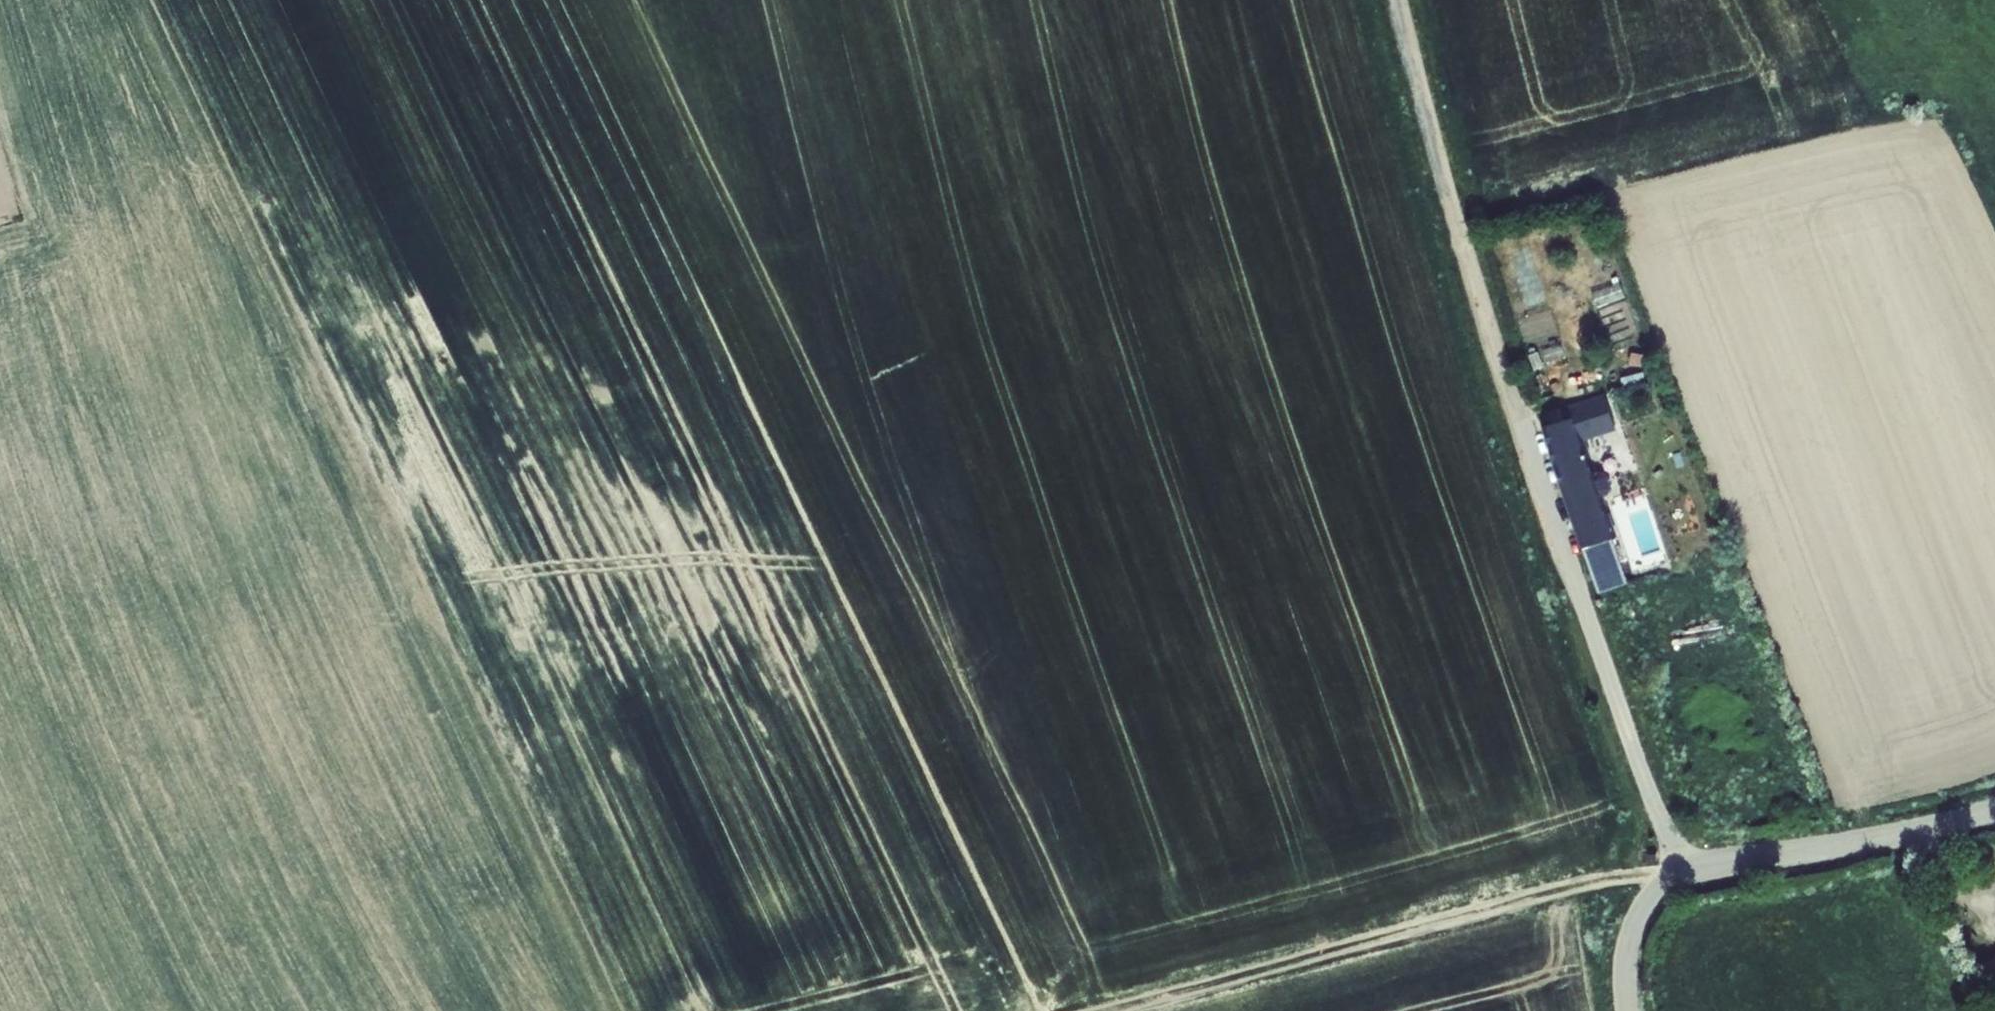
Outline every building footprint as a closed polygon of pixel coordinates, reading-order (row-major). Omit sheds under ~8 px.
[(1593,541),(1618,533),(1577,414),(1552,422),(1593,541)] [(1618,533),(1593,541),(1602,567),(1626,558),(1618,533)] [(1986,960),(1994,973),(1994,954),(1986,960)]
